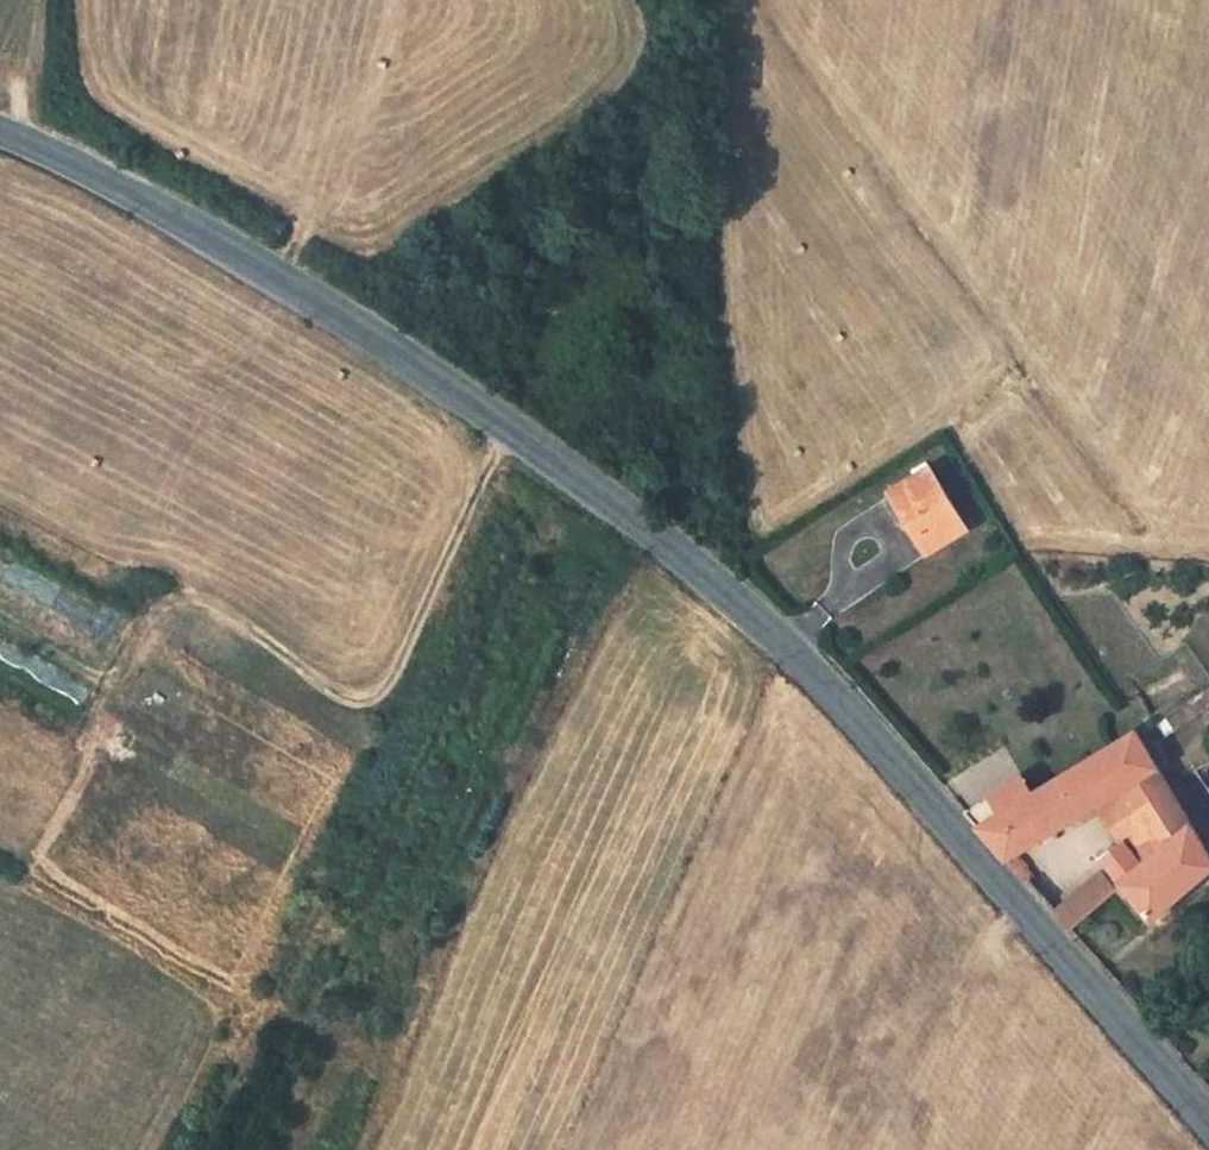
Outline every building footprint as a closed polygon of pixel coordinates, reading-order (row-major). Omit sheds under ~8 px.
[(929,467),(889,494),(927,552),(969,526),(929,467)] [(1026,775),(1010,785),(1021,804),(979,829),(1007,861),(1091,809),(1158,768),(1135,730),(1037,793),(1026,775)] [(1158,768),(1091,809),(1103,827),(1136,807),(1169,786),(1158,768)] [(1021,804),(1010,785),(966,814),(979,829),(1021,804)] [(1169,786),(1136,807),(1157,843),(1190,823),(1169,786)] [(1136,856),(1157,843),(1136,807),(1103,827),(1115,844),(1121,839),(1136,856)] [(1190,823),(1157,843),(1136,856),(1121,839),(1115,844),(1101,853),(1123,880),(1154,918),(1208,868),(1208,855),(1190,823)] [(1070,931),(1116,886),(1101,870),(1054,913),(1070,931)]
